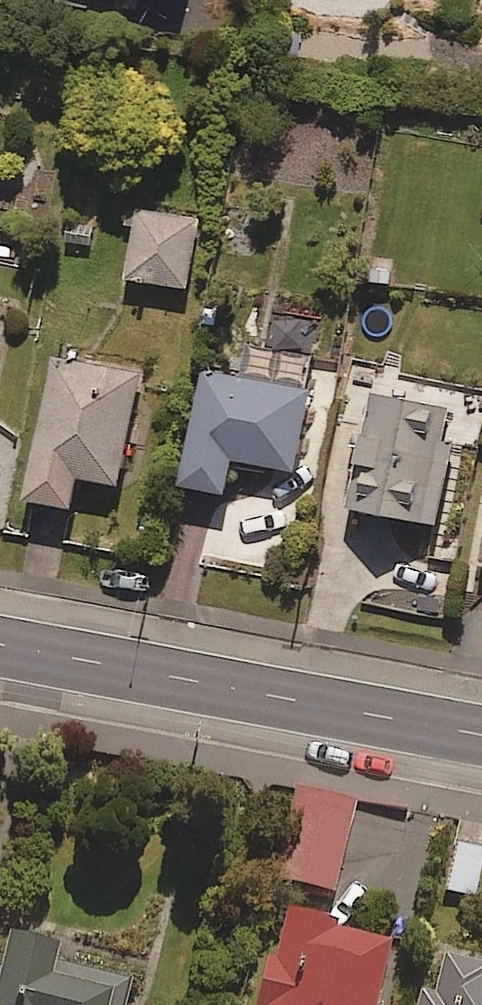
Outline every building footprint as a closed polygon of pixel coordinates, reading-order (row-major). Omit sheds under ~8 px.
[(194,289),(203,219),(142,211),(133,280),(194,289)] [(128,487),(147,374),(59,359),(35,503),(83,511),(88,480),(128,487)] [(304,473),(318,391),(208,373),(189,488),(236,496),(241,462),(304,473)] [(447,432),(452,411),(372,393),(343,513),(438,535),(461,436),(447,432)] [(337,895),(359,805),(298,790),(291,818),(302,821),(296,848),(305,850),(296,885),(337,895)] [(481,873),(481,851),(454,847),(447,892),(478,897),(481,873)] [(289,911),(265,1004),(381,1004),(396,946),(339,932),(341,924),(289,911)] [(60,949),(14,939),(7,974),(0,972),(0,1004),(129,1004),(135,981),(57,965),(60,949)] [(440,954),(428,995),(425,1004),(481,1004),(481,966),(440,954)]
